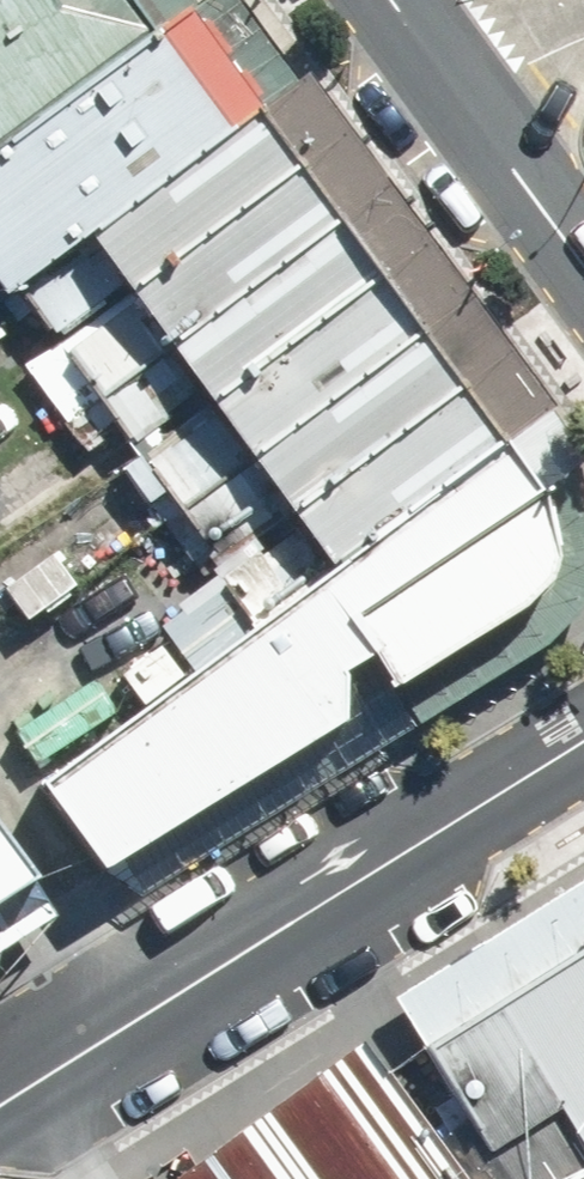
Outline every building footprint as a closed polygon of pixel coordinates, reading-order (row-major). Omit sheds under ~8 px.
[(147,47),(113,0),(0,0),(0,153),(147,47)] [(147,47),(0,153),(0,299),(2,302),(77,248),(240,122),(169,31),(147,47)] [(77,248),(118,300),(281,174),(240,122),(77,248)] [(118,300),(158,352),(322,225),(281,174),(118,300)] [(158,352),(199,407),(366,280),(322,225),(158,352)] [(247,471),(414,341),(366,280),(199,407),(247,471)] [(247,471),(286,520),(454,391),(414,341),(247,471)] [(497,449),(454,391),(286,520),(329,572),(497,449)] [(534,505),(497,449),(329,572),(20,790),(89,880),(511,617),(538,586),(545,568),(534,505)] [(25,884),(0,846),(0,900),(25,884)] [(412,1052),(501,1178),(579,1178),(583,1176),(583,945),(412,1052)] [(380,1068),(199,1178),(458,1178),(380,1068)]
